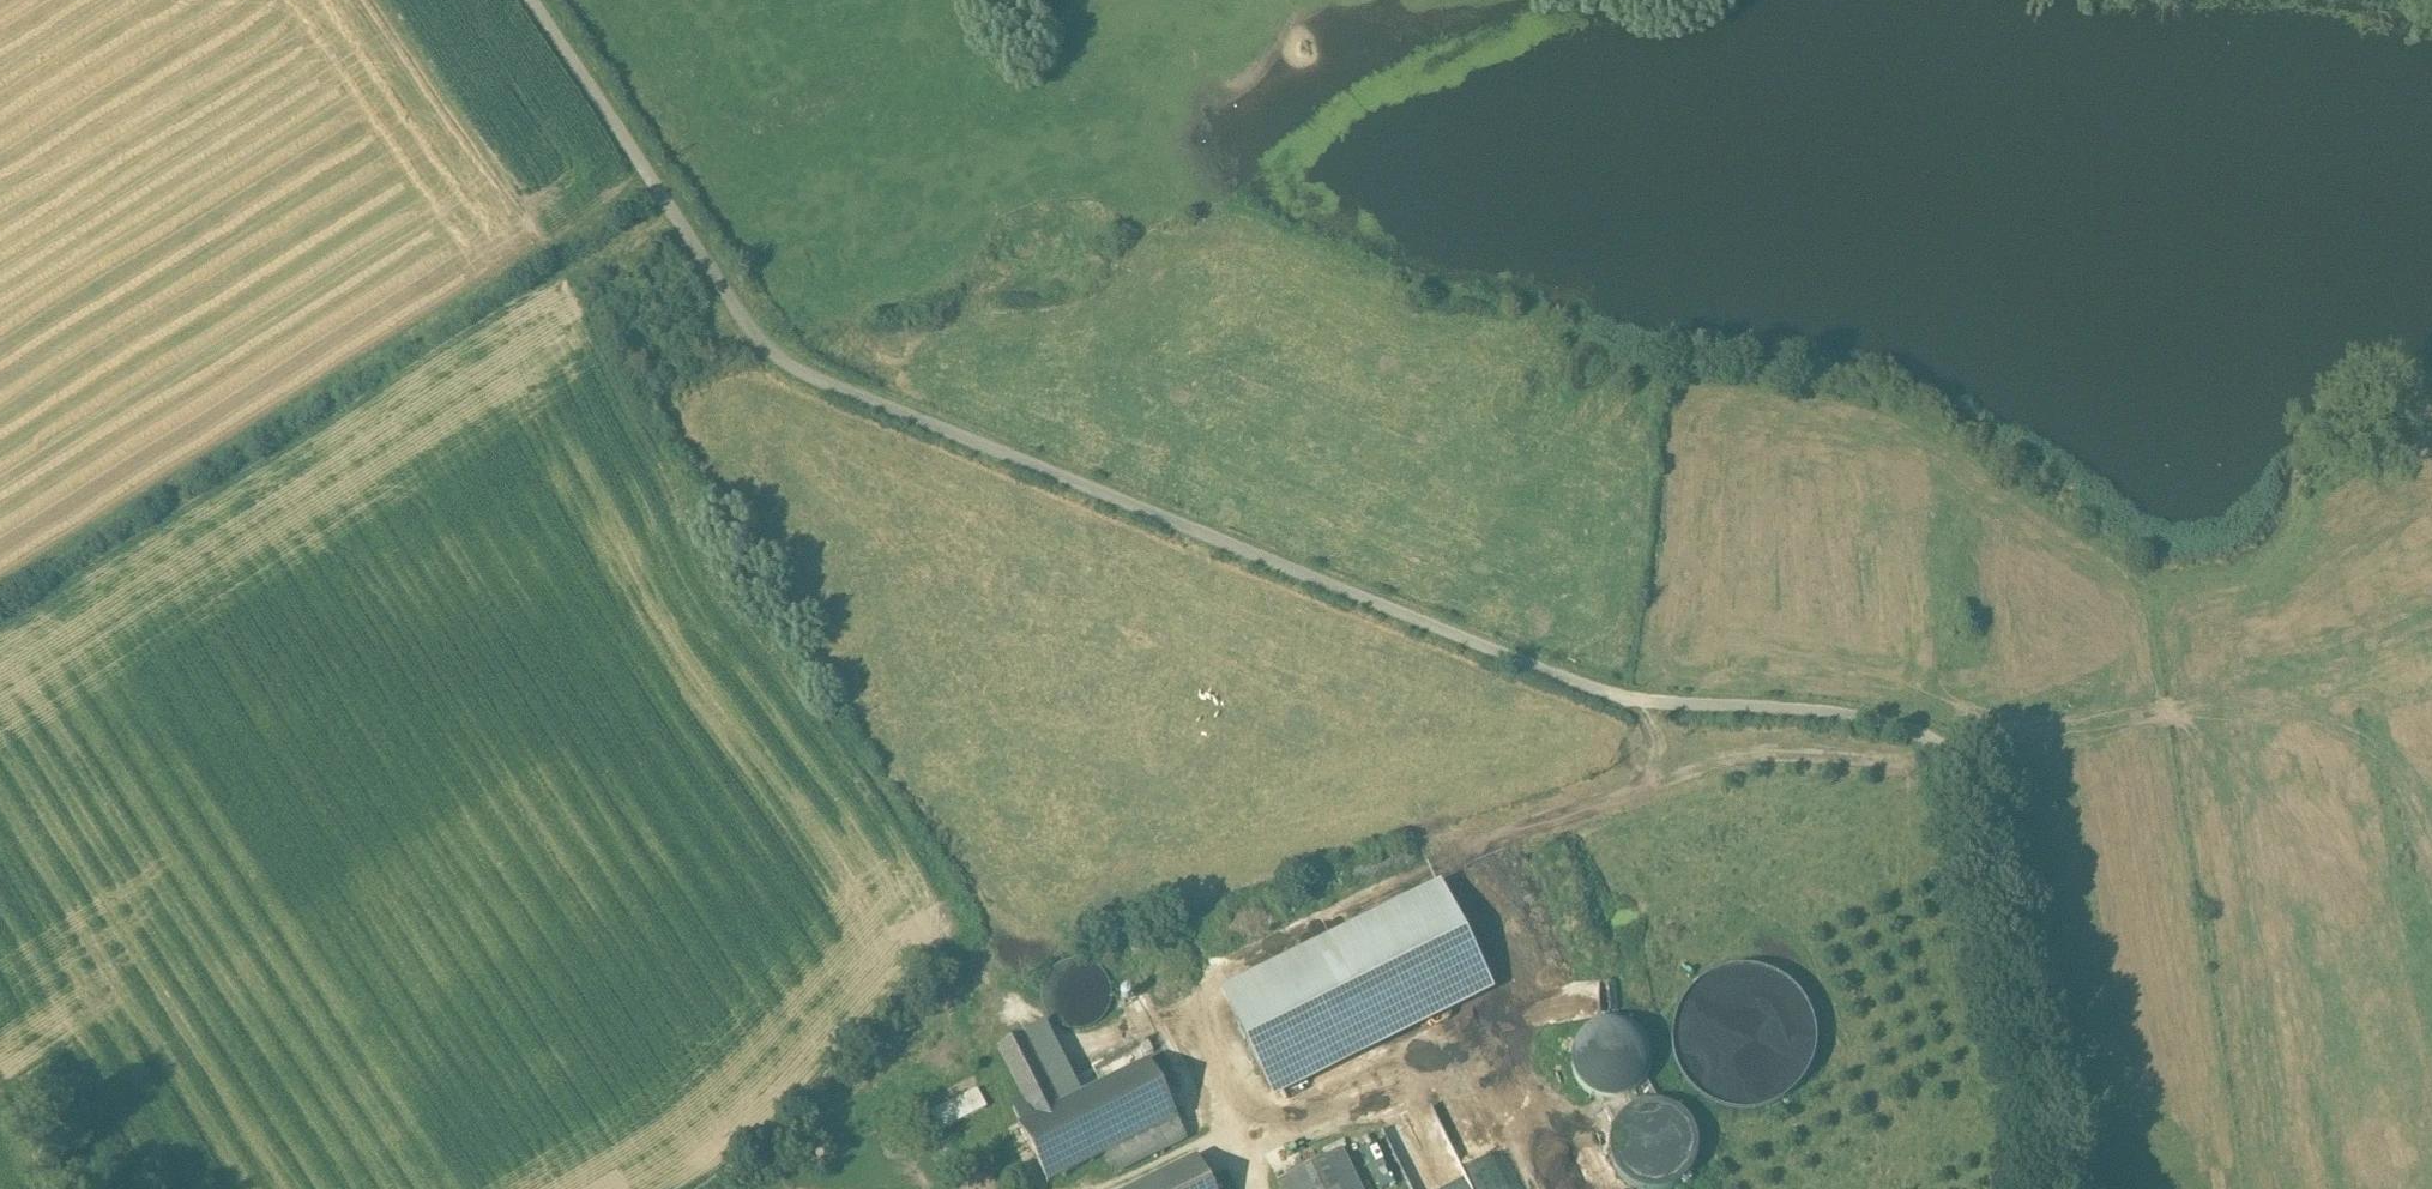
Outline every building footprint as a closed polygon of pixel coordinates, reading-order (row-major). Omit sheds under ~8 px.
[(1447,901),(1338,952),(1378,1036),(1487,985),(1447,901)] [(1338,952),(1230,1005),(1271,1088),(1378,1036),(1338,952)] [(1109,1009),(1112,995),(1109,982),(1101,971),(1090,963),(1077,961),(1063,964),(1052,971),(1045,983),(1042,996),(1045,1009),(1052,1020),(1064,1028),(1077,1030),(1090,1028),(1102,1020),(1109,1009)] [(1792,1112),(1820,993),(1702,966),(1675,1085),(1792,1112)] [(1634,1093),(1654,1046),(1595,1020),(1567,1084),(1621,1107),(1604,1147),(1621,1154),(1613,1172),(1651,1188),(1678,1188),(1706,1125),(1634,1093)] [(1052,1088),(1025,1037),(999,1050),(1025,1101),(1034,1119),(1150,1063),(1141,1044),(1052,1088)] [(1022,1126),(1019,1127),(1048,1185),(1107,1155),(1178,1120),(1150,1063),(1034,1119),(1022,1126)] [(978,1090),(931,1114),(940,1132),(987,1108),(978,1090)] [(1025,1101),(1013,1107),(1022,1126),(1034,1119),(1025,1101)] [(1178,1120),(1107,1155),(1116,1173),(1187,1138),(1178,1120)] [(1279,1185),(1282,1188),(1359,1188),(1342,1154),(1279,1185)] [(1142,1188),(1212,1188),(1198,1161),(1142,1188)]
